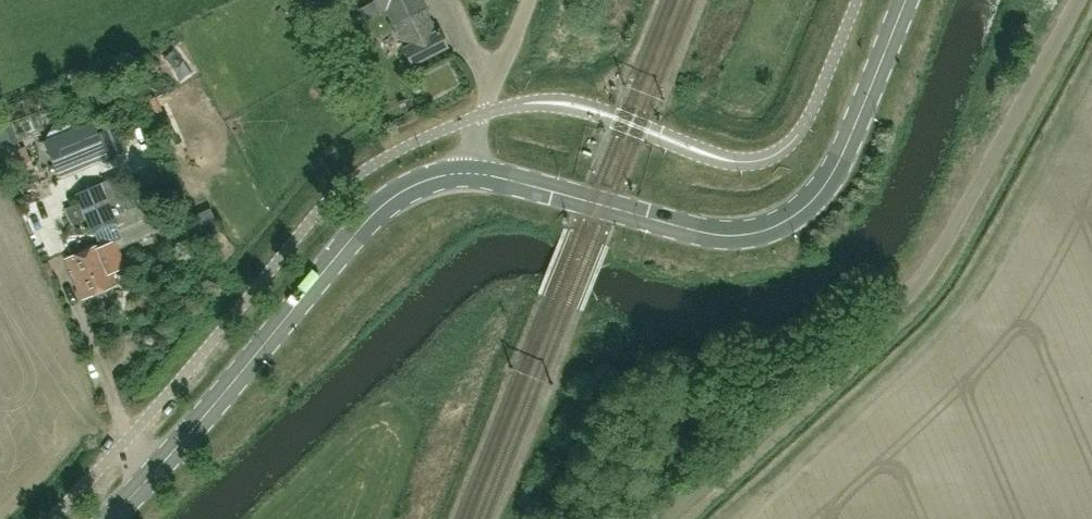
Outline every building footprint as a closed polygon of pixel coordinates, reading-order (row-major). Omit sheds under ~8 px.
[(448,47),(439,29),(437,30),(433,22),(422,0),(375,0),(381,12),(387,10),(401,38),(406,46),(404,47),(413,64),(448,47)] [(89,121),(41,140),(52,166),(99,146),(89,121)] [(34,167),(25,146),(3,156),(10,175),(34,167)] [(112,273),(125,268),(115,240),(120,238),(99,183),(78,191),(98,244),(66,256),(69,266),(83,299),(117,284),(112,273)]
